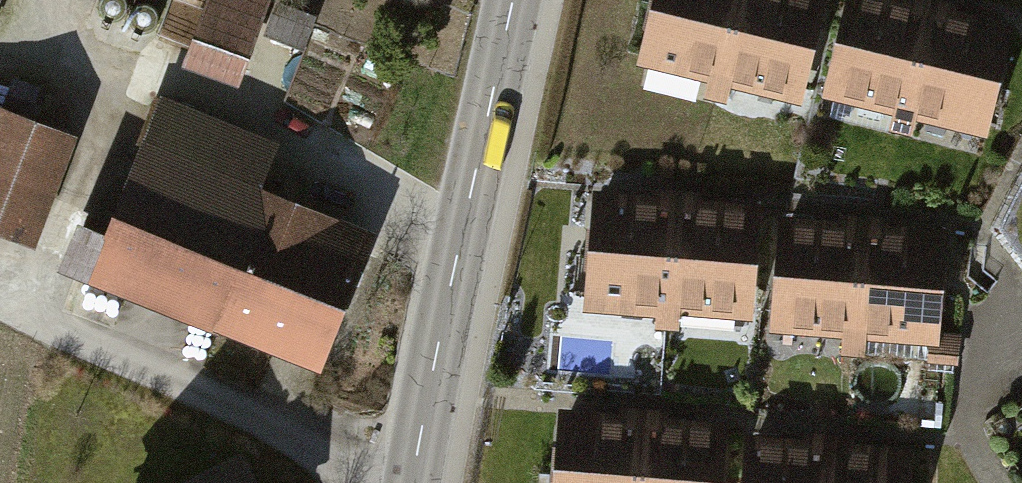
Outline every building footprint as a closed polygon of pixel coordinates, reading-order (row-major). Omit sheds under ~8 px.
[(268,0),(207,0),(192,44),(246,63),(268,0)] [(813,0),(666,0),(650,63),(790,97),(813,0)] [(1011,25),(914,0),(850,0),(828,87),(985,127),(1011,25)] [(0,87),(0,211),(41,226),(81,117),(0,87)] [(273,139),(156,93),(83,280),(314,370),(370,228),(256,183),(273,139)] [(760,212),(601,192),(586,311),(745,331),(760,212)] [(952,240),(792,217),(775,329),(935,353),(952,240)] [(729,430),(562,413),(555,482),(723,482),(729,430)] [(758,436),(752,482),(915,482),(918,457),(758,436)] [(185,482),(246,482),(235,460),(185,482)]
